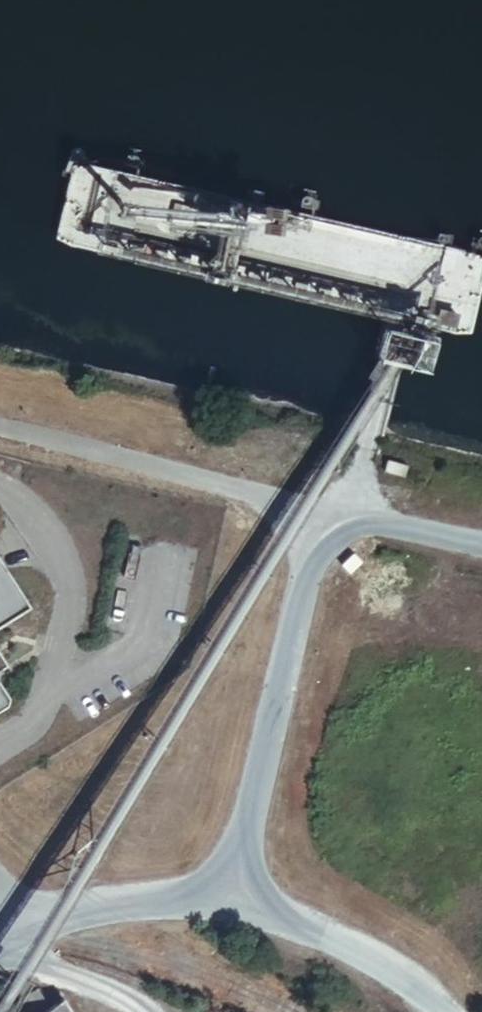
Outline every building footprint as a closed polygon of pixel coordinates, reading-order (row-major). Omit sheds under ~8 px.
[(387,459),(383,471),(404,476),(407,465),(387,459)] [(30,606),(0,559),(0,625),(30,606)] [(2,671),(9,666),(0,652),(0,678),(2,671)] [(10,707),(11,699),(0,683),(0,713),(10,707)] [(55,1004),(42,1011),(61,1011),(55,1004)]
